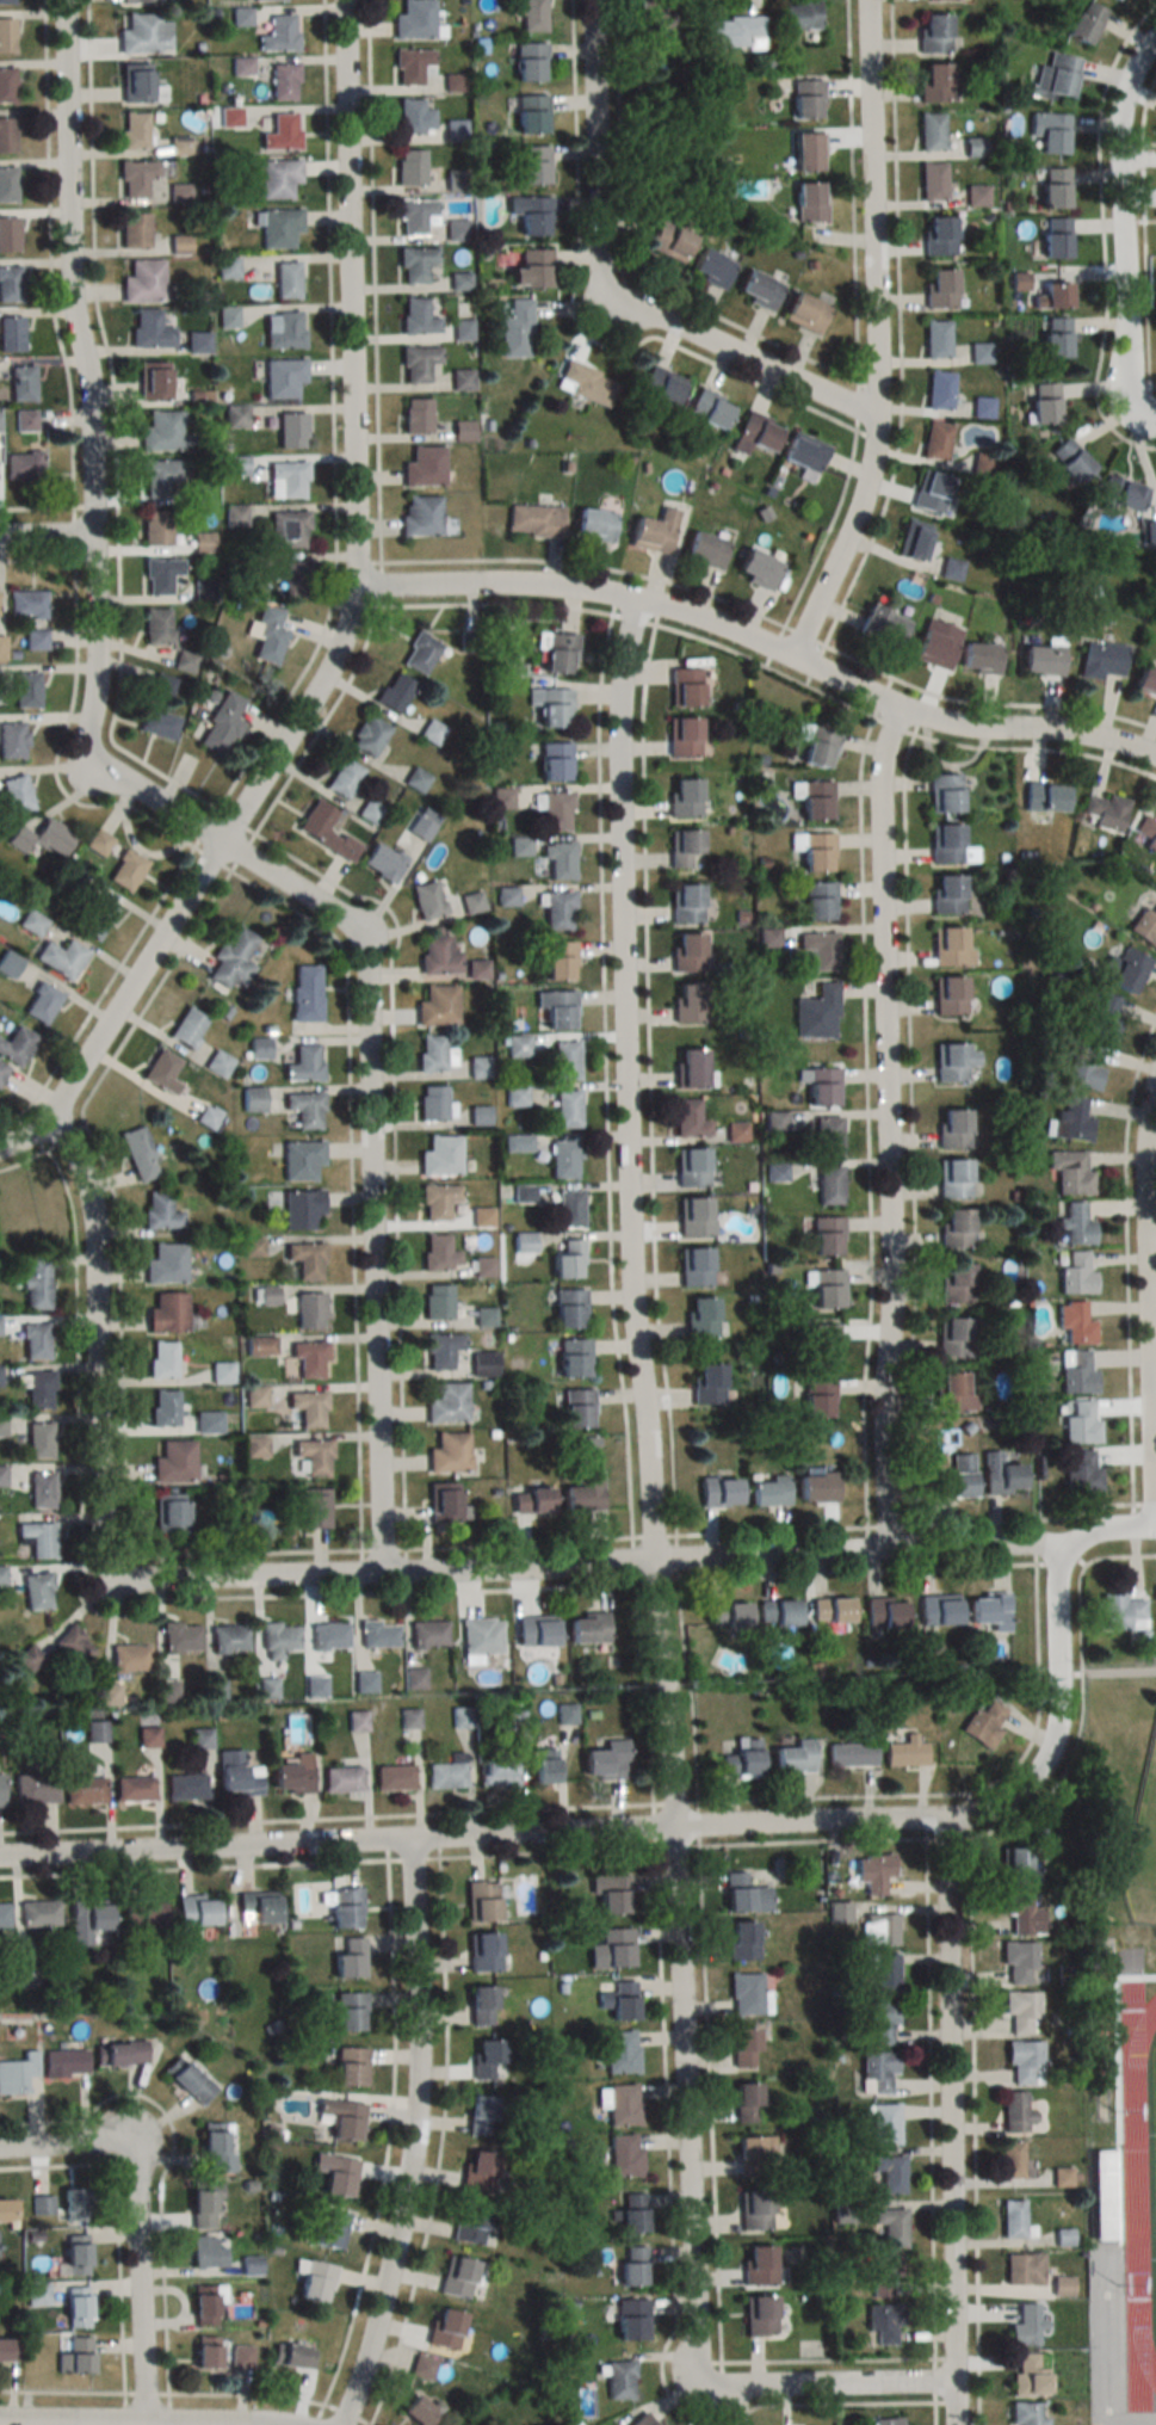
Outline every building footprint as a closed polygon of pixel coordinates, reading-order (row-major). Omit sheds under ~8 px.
[(401,14),(391,14),(391,39),(431,39),(431,0),(401,0),(401,14)] [(519,32),(545,31),(544,0),(518,0),(519,32)] [(818,29),(818,0),(779,0),(779,29),(818,29)] [(1089,0),(1087,0),(1063,31),(1084,46),(1108,14),(1089,0)] [(669,35),(669,2),(644,2),(644,35),(669,35)] [(171,15),(126,14),(126,30),(119,30),(119,53),(171,53),(171,15)] [(269,35),(258,35),(258,51),(295,51),(295,14),(269,14),(269,35)] [(919,54),(948,54),(948,14),(919,14),(919,54)] [(762,48),(762,16),(708,16),(708,48),(762,48)] [(14,53),(14,18),(0,18),(0,53),(14,53)] [(544,43),(514,43),(514,82),(544,82),(544,43)] [(431,50),(392,50),(392,85),(418,85),(418,66),(431,66),(431,50)] [(1069,98),(1080,60),(1050,51),(1045,66),(1039,64),(1030,95),(1046,100),(1049,92),(1069,98)] [(150,103),(150,64),(122,64),(122,103),(150,103)] [(297,64),(271,64),(271,100),(297,100),(297,64)] [(948,102),(948,64),(920,64),(920,102),(948,102)] [(15,68),(0,68),(0,105),(15,105),(15,68)] [(792,81),(792,119),(822,119),(822,81),(792,81)] [(546,133),(546,95),(515,95),(515,133),(546,133)] [(397,134),(432,134),(432,110),(420,110),(420,100),(397,100),(397,134)] [(147,113),(120,113),(120,150),(147,150),(147,113)] [(261,150),(297,150),(297,113),(272,113),(272,134),(261,134),(261,150)] [(944,113),(919,113),(919,151),(944,151),(944,113)] [(1067,153),(1068,113),(1030,113),(1030,137),(1038,137),(1038,153),(1067,153)] [(16,118),(0,118),(0,153),(16,153),(16,118)] [(464,141),(464,122),(444,122),(444,141),(464,141)] [(793,133),(793,171),(824,171),(824,133),(793,133)] [(966,157),(984,157),(984,138),(966,138),(966,157)] [(171,154),(196,154),(196,140),(171,140),(171,154)] [(547,146),(516,146),(516,184),(547,184),(547,146)] [(423,150),(396,150),(396,185),(423,185),(423,150)] [(259,161),(259,200),(291,200),(291,184),(299,184),(299,161),(259,161)] [(158,177),(158,162),(121,162),(121,199),(147,198),(146,177),(158,177)] [(945,163),(920,163),(920,201),(945,201),(945,163)] [(0,167),(0,203),(16,203),(16,167),(0,167)] [(1068,209),(1068,168),(1042,168),(1042,209),(1068,209)] [(445,171),(445,191),(465,191),(465,171),(445,171)] [(795,183),(795,222),(826,222),(826,183),(795,183)] [(187,186),(172,186),(172,201),(191,201),(191,193),(187,193),(187,186)] [(987,186),(968,186),(968,205),(987,205),(987,186)] [(505,197),(505,215),(518,214),(518,235),(548,235),(548,197),(505,197)] [(396,200),(396,236),(424,236),(424,225),(435,225),(435,200),(396,200)] [(261,210),(261,248),(293,248),(293,234),(300,234),(300,210),(261,210)] [(120,213),(120,248),(148,248),(148,213),(120,213)] [(19,252),(19,216),(0,216),(0,252),(19,252)] [(924,255),(952,255),(952,217),(924,217),(924,255)] [(1043,218),(1043,257),(1069,257),(1069,218),(1043,218)] [(445,240),(466,240),(466,220),(445,220),(445,240)] [(692,237),(657,220),(644,246),(678,263),(692,237)] [(398,283),(424,283),(424,264),(435,264),(435,248),(398,248),(398,283)] [(687,275),(721,289),(732,262),(698,248),(687,275)] [(549,287),(549,249),(517,249),(517,266),(508,266),(508,287),(549,287)] [(122,277),(122,301),(163,301),(163,261),(130,261),(130,277),(122,277)] [(298,262),(276,262),(276,298),(298,298),(298,262)] [(21,302),(21,267),(0,267),(0,302),(21,302)] [(768,311),(780,284),(747,269),(735,296),(768,311)] [(925,307),(954,307),(954,269),(925,269),(925,307)] [(448,289),(468,289),(468,273),(448,273),(448,289)] [(1069,283),(1042,283),(1042,308),(1069,308),(1069,283)] [(827,304),(790,294),(782,322),(819,333),(827,304)] [(425,297),(400,297),(400,332),(437,332),(437,316),(425,316),(425,297)] [(498,313),(497,357),(529,357),(529,299),(507,298),(507,313),(498,313)] [(174,347),(174,326),(160,326),(160,309),(133,309),(133,347),(174,347)] [(276,312),(276,332),(265,332),(265,348),(302,348),(302,312),(276,312)] [(23,351),(23,317),(0,317),(0,351),(23,351)] [(1041,357),(1068,357),(1068,318),(1041,318),(1041,357)] [(452,340),(471,340),(471,319),(452,319),(452,340)] [(948,320),(924,320),(924,357),(948,357),(948,320)] [(188,333),(188,351),(209,351),(209,333),(188,333)] [(971,362),(990,362),(990,344),(971,344),(971,362)] [(426,383),(426,363),(438,363),(438,347),(400,347),(400,383),(426,383)] [(296,398),(296,383),(305,383),(305,359),(265,359),(265,398),(296,398)] [(604,407),(615,380),(565,359),(553,387),(604,407)] [(168,362),(140,362),(140,400),(168,400),(168,362)] [(681,379),(648,364),(636,393),(669,407),(681,379)] [(35,401),(35,366),(11,366),(11,401),(35,401)] [(452,370),(452,390),(470,389),(470,370),(452,370)] [(926,408),(956,409),(957,395),(952,395),(953,372),(928,370),(926,408)] [(1056,383),(1030,384),(1031,423),(1057,423),(1056,383)] [(731,402),(698,386),(685,413),(718,429),(731,402)] [(992,417),(992,397),(973,397),(973,417),(992,417)] [(429,399),(403,399),(403,434),(429,434),(429,399)] [(226,425),(246,425),(246,406),(226,406),(226,425)] [(16,432),(36,432),(36,411),(16,411),(16,432)] [(140,450),(192,449),(192,433),(182,433),(181,411),(149,412),(149,427),(140,427),(140,450)] [(730,448),(744,454),(748,444),(768,451),(778,424),(744,411),(730,448)] [(305,412),(278,412),(278,448),(305,448),(305,412)] [(950,423),(926,420),(921,457),(945,461),(950,423)] [(453,422),(453,439),(471,438),(470,421),(453,422)] [(777,456),(812,474),(826,448),(791,429),(777,456)] [(1047,455),(1075,483),(1093,466),(1065,437),(1047,455)] [(403,486),(443,486),(443,446),(412,446),(412,462),(403,462),(403,486)] [(7,478),(40,478),(40,452),(7,452),(7,478)] [(180,460),(142,460),(142,496),(169,496),(169,485),(180,485),(180,460)] [(269,461),(269,498),(306,498),(306,461),(269,461)] [(913,507),(939,514),(948,477),(922,470),(913,507)] [(1135,510),(1142,486),(1105,476),(1099,499),(1135,510)] [(440,496),(401,496),(401,536),(440,536),(440,496)] [(561,536),(561,506),(506,506),(506,536),(561,536)] [(633,517),(627,547),(666,554),(675,510),(659,507),(656,522),(633,517)] [(572,539),(611,542),(613,512),(574,509),(572,539)] [(142,545),(170,545),(170,510),(142,510),(142,545)] [(270,548),(307,548),(307,511),(270,511),(270,548)] [(893,552),(915,562),(931,529),(909,518),(893,552)] [(725,541),(688,531),(681,559),(718,569),(725,541)] [(194,550),(212,550),(212,533),(194,533),(194,550)] [(732,575),(767,590),(778,563),(744,548),(732,575)] [(144,594),(172,594),(172,575),(182,575),(182,558),(144,558),(144,594)] [(283,561),(283,597),(310,597),(310,561),(283,561)] [(9,591),(9,618),(45,618),(45,591),(9,591)] [(250,658),(277,664),(285,630),(277,628),(281,609),(263,605),(250,658)] [(854,635),(894,650),(905,621),(865,606),(854,635)] [(144,644),(171,644),(171,608),(144,608),(144,644)] [(947,670),(959,629),(923,619),(911,660),(947,670)] [(26,650),(47,650),(47,630),(26,630),(26,650)] [(441,645),(418,631),(399,661),(422,675),(441,645)] [(460,651),(478,651),(478,632),(460,632),(460,651)] [(575,635),(538,633),(537,648),(543,648),(542,672),(573,673),(575,635)] [(1126,646),(1085,640),(1080,677),(1102,680),(1103,675),(1121,677),(1126,646)] [(998,645),(960,645),(960,673),(998,673),(998,645)] [(1021,674),(1062,674),(1062,646),(1022,645),(1021,674)] [(1139,661),(1131,690),(1155,697),(1155,665),(1139,661)] [(670,706),(698,706),(698,667),(670,667),(670,706)] [(415,684),(393,671),(374,701),(396,715),(415,684)] [(15,707),(39,707),(39,672),(15,672),(15,707)] [(150,691),(170,697),(175,677),(155,672),(150,691)] [(539,727),(569,727),(569,689),(527,689),(527,705),(539,705),(539,727)] [(196,742),(224,757),(243,723),(234,718),(243,700),(224,690),(196,742)] [(173,739),(179,714),(146,706),(140,732),(173,739)] [(372,758),(390,728),(366,713),(348,744),(372,758)] [(435,746),(446,729),(428,718),(418,735),(435,746)] [(668,718),(668,757),(697,757),(697,718),(668,718)] [(25,758),(25,722),(0,722),(0,758),(25,758)] [(836,730),(796,723),(794,739),(804,741),(800,764),(830,769),(836,730)] [(540,742),(540,780),(570,780),(570,742),(540,742)] [(364,772),(345,757),(325,784),(344,799),(364,772)] [(430,778),(413,768),(404,783),(421,793),(430,778)] [(0,780),(9,814),(33,808),(24,774),(0,780)] [(929,774),(929,813),(959,812),(958,774),(929,774)] [(670,817),(698,817),(698,779),(670,779),(670,817)] [(832,781),(801,781),(801,820),(832,820),(832,781)] [(1025,810),(1064,812),(1066,785),(1027,782),(1025,810)] [(511,807),(511,788),(493,788),(493,807),(511,807)] [(1079,825),(1121,834),(1128,800),(1086,791),(1079,825)] [(570,792),(542,792),(542,830),(570,830),(570,792)] [(385,809),(368,797),(357,814),(373,826),(385,809)] [(295,830),(349,863),(360,846),(328,826),(337,811),(315,798),(295,830)] [(1155,850),(1155,816),(1146,811),(1133,839),(1155,850)] [(408,833),(425,842),(434,824),(417,815),(408,833)] [(63,857),(76,834),(45,818),(35,835),(17,825),(7,843),(25,853),(32,840),(63,857)] [(930,863),(960,863),(960,825),(930,825),(930,863)] [(130,893),(148,862),(94,830),(85,845),(115,862),(105,878),(130,893)] [(669,830),(669,868),(697,868),(697,830),(669,830)] [(404,861),(377,841),(360,864),(388,884),(404,861)] [(573,879),(573,842),(542,842),(542,859),(549,859),(549,879),(573,879)] [(86,875),(72,866),(63,880),(78,889),(86,875)] [(933,875),(933,913),(962,913),(962,875),(933,875)] [(445,913),(435,879),(410,887),(420,920),(445,913)] [(835,921),(835,883),(803,883),(803,921),(835,921)] [(670,885),(670,924),(700,924),(700,885),(670,885)] [(497,906),(517,906),(517,887),(497,887),(497,906)] [(574,930),(574,891),(543,891),(543,930),(574,930)] [(465,914),(484,910),(479,892),(460,897),(465,914)] [(98,941),(116,912),(94,899),(76,929),(98,941)] [(1150,912),(1144,908),(1127,928),(1155,951),(1155,949),(1155,905),(1150,912)] [(257,936),(232,924),(214,960),(216,961),(207,979),(227,990),(230,983),(242,989),(254,965),(244,961),(257,936)] [(963,928),(932,928),(932,965),(963,965),(963,928)] [(837,971),(837,933),(799,933),(799,952),(809,952),(809,971),(837,971)] [(674,972),(702,972),(702,934),(674,934),(674,972)] [(421,935),(421,974),(460,974),(460,951),(450,951),(450,935),(421,935)] [(60,951),(45,942),(34,959),(70,981),(89,952),(68,939),(60,951)] [(543,980),(575,980),(575,942),(543,942),(543,980)] [(1099,978),(1132,995),(1150,959),(1116,942),(1099,978)] [(7,950),(0,959),(0,971),(10,978),(22,962),(7,950)] [(319,1021),(319,965),(292,965),(292,1021),(319,1021)] [(934,1015),(963,1015),(963,977),(934,977),(934,1015)] [(22,1011),(43,1025),(63,996),(41,982),(22,1011)] [(675,984),(675,1022),(703,1022),(703,984),(675,984)] [(416,1001),(416,1025),(456,1025),(456,986),(424,986),(424,1001),(416,1001)] [(576,1029),(576,991),(537,991),(537,1009),(544,1009),(544,1029),(576,1029)] [(1120,1000),(1102,992),(1086,1031),(1113,1042),(1122,1021),(1113,1017),(1120,1000)] [(190,1049),(208,1019),(186,1006),(168,1036),(190,1049)] [(21,1068),(38,1037),(16,1025),(6,1043),(0,1040),(0,1056),(21,1068)] [(454,1048),(444,1048),(444,1035),(418,1035),(418,1071),(445,1071),(445,1065),(454,1065),(454,1048)] [(250,1038),(250,1059),(268,1059),(268,1038),(250,1038)] [(578,1079),(578,1040),(553,1040),(553,1079),(578,1079)] [(1103,1068),(1096,1066),(1102,1049),(1076,1041),(1064,1081),(1096,1091),(1103,1068)] [(966,1081),(966,1065),(974,1065),(974,1051),(965,1051),(965,1044),(935,1044),(935,1081),(966,1081)] [(295,1065),(284,1065),(284,1080),(320,1080),(320,1045),(295,1045),(295,1065)] [(179,1085),(169,1079),(180,1061),(159,1048),(141,1077),(172,1097),(179,1085)] [(204,1065),(223,1078),(234,1062),(215,1049),(204,1065)] [(677,1087),(704,1087),(704,1049),(677,1049),(677,1087)] [(9,1069),(0,1063),(0,1084),(9,1069)] [(839,1067),(809,1067),(809,1106),(839,1106),(839,1067)] [(419,1120),(446,1120),(446,1085),(419,1085),(419,1120)] [(263,1112),(263,1087),(243,1087),(243,1112),(263,1112)] [(555,1128),(580,1128),(580,1090),(555,1090),(555,1128)] [(297,1129),(322,1129),(322,1093),(285,1093),(285,1110),(297,1110),(297,1129)] [(1055,1111),(1053,1138),(1090,1140),(1091,1119),(1084,1118),(1085,1098),(1065,1097),(1064,1111),(1055,1111)] [(675,1136),(709,1136),(709,1119),(698,1119),(698,1098),(675,1098),(675,1136)] [(196,1119),(213,1131),(224,1115),(207,1103),(196,1119)] [(967,1110),(938,1110),(938,1148),(967,1148),(967,1110)] [(841,1157),(841,1116),(815,1116),(815,1157),(841,1157)] [(119,1134),(138,1182),(160,1174),(141,1126),(119,1134)] [(459,1136),(428,1136),(428,1152),(420,1152),(420,1176),(459,1176),(459,1136)] [(551,1140),(551,1179),(579,1179),(579,1140),(551,1140)] [(283,1142),(283,1181),(314,1181),(314,1165),(324,1165),(324,1142),(283,1142)] [(676,1188),(706,1188),(706,1149),(676,1149),(676,1188)] [(1092,1195),(1092,1171),(1086,1171),(1086,1152),(1052,1152),(1052,1195),(1092,1195)] [(968,1199),(968,1160),(938,1160),(938,1199),(968,1199)] [(842,1205),(842,1166),(818,1166),(818,1205),(842,1205)] [(447,1223),(447,1202),(459,1202),(459,1186),(421,1186),(421,1223),(447,1223)] [(582,1190),(558,1190),(558,1229),(582,1229),(582,1190)] [(285,1191),(285,1230),(320,1230),(320,1191),(285,1191)] [(169,1193),(145,1193),(145,1229),(182,1229),(182,1212),(169,1212),(169,1193)] [(679,1237),(711,1237),(710,1198),(679,1199),(679,1237)] [(1094,1221),(1084,1221),(1084,1202),(1065,1202),(1065,1219),(1057,1219),(1056,1227),(1065,1228),(1065,1244),(1094,1245),(1094,1221)] [(943,1210),(943,1248),(970,1248),(970,1210),(943,1210)] [(812,1256),(843,1256),(843,1218),(812,1218),(812,1256)] [(534,1257),(534,1233),(515,1233),(515,1257),(534,1257)] [(448,1236),(423,1235),(423,1271),(459,1271),(459,1252),(448,1252),(448,1236)] [(562,1255),(552,1255),(552,1279),(583,1279),(583,1240),(562,1240),(562,1255)] [(185,1284),(185,1243),(154,1244),(154,1259),(145,1259),(145,1284),(185,1284)] [(296,1280),(323,1280),(323,1244),(285,1244),(285,1263),(296,1263),(296,1280)] [(679,1286),(709,1286),(709,1248),(679,1248),(679,1286)] [(1059,1266),(1059,1294),(1095,1294),(1095,1270),(1088,1270),(1088,1251),(1068,1251),(1068,1266),(1059,1266)] [(49,1310),(49,1256),(25,1256),(25,1310),(49,1310)] [(970,1264),(941,1264),(941,1301),(970,1301),(970,1264)] [(844,1309),(844,1272),(811,1272),(811,1309),(844,1309)] [(450,1285),(423,1285),(423,1319),(450,1319),(450,1285)] [(585,1328),(585,1289),(554,1289),(554,1328),(585,1328)] [(187,1292),(153,1292),(153,1307),(147,1307),(147,1332),(187,1332),(187,1292)] [(296,1328),(324,1328),(324,1294),(296,1294),(296,1328)] [(715,1298),(685,1298),(685,1338),(715,1338),(715,1298)] [(1095,1344),(1095,1321),(1084,1321),(1084,1302),(1058,1302),(1058,1329),(1065,1329),(1065,1344),(1095,1344)] [(968,1356),(968,1318),(937,1318),(937,1356),(968,1356)] [(49,1324),(23,1324),(23,1359),(49,1359),(49,1324)] [(837,1324),(802,1324),(802,1363),(837,1363),(837,1324)] [(425,1370),(451,1370),(451,1350),(462,1350),(462,1334),(425,1334),(425,1370)] [(558,1338),(558,1377),(589,1377),(589,1338),(558,1338)] [(175,1342),(150,1342),(150,1378),(175,1378),(175,1342)] [(325,1343),(295,1343),(295,1378),(325,1378),(325,1343)] [(1096,1394),(1096,1369),(1091,1369),(1090,1351),(1062,1351),(1062,1394),(1096,1394)] [(722,1404),(722,1365),(694,1365),(694,1404),(722,1404)] [(53,1409),(53,1371),(27,1371),(27,1409),(53,1409)] [(933,1373),(933,1411),(975,1411),(975,1394),(964,1394),(964,1373),(933,1373)] [(833,1379),(803,1379),(803,1419),(833,1419),(833,1379)] [(425,1398),(425,1423),(466,1423),(466,1382),(434,1382),(434,1398),(425,1398)] [(592,1389),(563,1389),(563,1428),(592,1428),(592,1389)] [(152,1427),(178,1427),(178,1391),(152,1391),(152,1427)] [(324,1392),(286,1392),(286,1410),(299,1410),(299,1428),(324,1428),(324,1392)] [(1064,1444),(1100,1444),(1100,1420),(1093,1420),(1093,1401),(1064,1401),(1064,1444)] [(222,1434),(222,1412),(196,1412),(196,1434),(222,1434)] [(52,1460),(52,1423),(28,1423),(28,1460),(52,1460)] [(468,1473),(468,1433),(435,1433),(435,1448),(427,1448),(427,1473),(468,1473)] [(330,1440),(292,1440),(292,1460),(304,1460),(304,1477),(330,1477),(330,1440)] [(194,1441),(161,1441),(161,1457),(153,1457),(153,1484),(194,1484),(194,1441)] [(1094,1469),(1094,1450),(1066,1450),(1066,1491),(1100,1491),(1100,1469),(1094,1469)] [(984,1451),(984,1493),(1021,1493),(1021,1464),(1000,1464),(1000,1451),(984,1451)] [(934,1498),(972,1498),(972,1453),(950,1453),(950,1477),(934,1477),(934,1498)] [(30,1509),(54,1509),(54,1473),(30,1473),(30,1509)] [(601,1474),(563,1475),(564,1511),(601,1511),(601,1474)] [(798,1502),(836,1502),(836,1474),(798,1474),(798,1502)] [(700,1479),(700,1507),(737,1507),(737,1479),(700,1479)] [(787,1479),(749,1479),(749,1506),(787,1506),(787,1479)] [(457,1483),(428,1483),(428,1521),(457,1521),(457,1483)] [(298,1529),(328,1529),(328,1489),(298,1489),(298,1529)] [(550,1489),(512,1489),(512,1513),(550,1513),(550,1489)] [(154,1495),(154,1534),(188,1534),(188,1495),(154,1495)] [(17,1524),(17,1538),(30,1538),(30,1559),(55,1559),(55,1524),(17,1524)] [(51,1609),(51,1574),(24,1575),(25,1610),(51,1609)] [(1145,1599),(1126,1599),(1126,1595),(1102,1595),(1102,1630),(1145,1630),(1145,1599)] [(1008,1597),(969,1597),(969,1624),(991,1624),(991,1631),(1008,1631),(1008,1597)] [(920,1598),(920,1625),(958,1625),(958,1598),(920,1598)] [(813,1599),(813,1622),(850,1622),(850,1599),(813,1599)] [(904,1599),(865,1599),(865,1628),(904,1628),(904,1599)] [(797,1626),(797,1601),(759,1601),(759,1624),(773,1624),(773,1634),(788,1634),(788,1626),(797,1626)] [(709,1604),(709,1627),(749,1627),(749,1604),(709,1604)] [(517,1616),(517,1647),(554,1647),(554,1616),(517,1616)] [(606,1643),(606,1616),(568,1616),(568,1643),(606,1643)] [(500,1654),(500,1618),(460,1618),(460,1654),(500,1654)] [(446,1647),(446,1621),(410,1621),(410,1647),(446,1647)] [(397,1647),(397,1622),(360,1622),(361,1647),(397,1647)] [(163,1652),(198,1652),(198,1623),(163,1624),(163,1652)] [(347,1623),(312,1623),(312,1649),(347,1649),(347,1623)] [(52,1643),(76,1667),(94,1648),(70,1625),(52,1643)] [(247,1652),(246,1625),(212,1626),(212,1652),(247,1652)] [(280,1649),(298,1649),(298,1625),(261,1625),(261,1658),(280,1658),(280,1649)] [(147,1671),(147,1645),(112,1645),(112,1671),(147,1671)] [(356,1690),(373,1690),(373,1672),(356,1672),(356,1690)] [(306,1695),(325,1695),(325,1676),(306,1676),(306,1695)] [(985,1748),(1008,1712),(989,1700),(980,1714),(973,1709),(958,1731),(985,1748)] [(452,1727),(471,1727),(471,1707),(452,1707),(452,1727)] [(418,1727),(418,1709),(400,1709),(400,1727),(418,1727)] [(366,1711),(348,1711),(348,1730),(366,1730),(366,1711)] [(106,1721),(86,1721),(87,1742),(106,1742),(106,1721)] [(138,1728),(138,1747),(159,1747),(159,1728),(138,1728)] [(191,1728),(191,1748),(211,1748),(211,1728),(191,1728)] [(904,1743),(883,1743),(883,1765),(925,1765),(925,1743),(915,1743),(915,1733),(904,1733),(904,1743)] [(758,1738),(735,1738),(735,1754),(720,1754),(720,1774),(758,1774),(758,1738)] [(605,1749),(582,1749),(583,1779),(626,1778),(626,1739),(605,1740),(605,1749)] [(795,1746),(773,1746),(773,1771),(812,1771),(812,1739),(795,1739),(795,1746)] [(874,1743),(827,1743),(827,1766),(874,1766),(874,1743)] [(532,1783),(556,1782),(556,1749),(532,1749),(532,1783)] [(259,1764),(242,1764),(242,1750),(219,1750),(219,1793),(259,1793),(259,1764)] [(309,1793),(309,1752),(293,1752),(293,1763),(271,1763),(271,1793),(309,1793)] [(479,1787),(515,1787),(515,1758),(479,1758),(479,1787)] [(426,1762),(426,1788),(464,1788),(464,1762),(426,1762)] [(412,1789),(412,1765),(375,1765),(375,1789),(412,1789)] [(323,1767),(323,1792),(360,1792),(360,1767),(323,1767)] [(15,1806),(55,1805),(54,1774),(15,1775),(15,1806)] [(167,1800),(204,1800),(204,1774),(167,1774),(167,1800)] [(152,1802),(152,1777),(114,1777),(114,1802),(152,1802)] [(64,1778),(64,1804),(103,1804),(103,1778),(64,1778)] [(1000,1884),(1036,1884),(1036,1867),(1028,1867),(1028,1847),(1000,1847),(1000,1884)] [(884,1877),(891,1877),(891,1855),(856,1855),(856,1883),(863,1883),(863,1896),(884,1896),(884,1877)] [(768,1910),(768,1886),(746,1886),(745,1871),(724,1872),(725,1911),(768,1910)] [(593,1875),(593,1912),(627,1912),(627,1875),(593,1875)] [(495,1881),(465,1881),(465,1921),(495,1921),(495,1881)] [(360,1926),(360,1887),(329,1887),(329,1926),(360,1926)] [(1002,1915),(1010,1915),(1010,1934),(1042,1934),(1042,1908),(1030,1908),(1030,1892),(1002,1892),(1002,1915)] [(275,1894),(237,1894),(237,1922),(275,1922),(275,1894)] [(213,1896),(176,1896),(176,1927),(213,1927),(213,1896)] [(120,1899),(121,1927),(159,1927),(159,1899),(120,1899)] [(57,1925),(57,1901),(19,1901),(19,1925),(57,1925)] [(107,1928),(106,1901),(69,1902),(70,1945),(88,1945),(87,1928),(107,1928)] [(0,1903),(0,1929),(8,1929),(8,1903),(0,1903)] [(860,1914),(860,1945),(896,1945),(896,1914),(860,1914)] [(729,1921),(730,1959),(755,1959),(754,1921),(729,1921)] [(631,1928),(601,1928),(601,1966),(631,1966),(631,1928)] [(468,1970),(497,1970),(497,1932),(468,1932),(468,1970)] [(332,1977),(362,1977),(362,1938),(332,1938),(332,1977)] [(1000,1963),(1008,1963),(1008,1983),(1027,1983),(1027,1967),(1035,1967),(1035,1942),(1000,1942),(1000,1963)] [(864,1954),(864,1969),(874,1969),(874,1995),(897,1995),(897,1954),(864,1954)] [(760,1973),(729,1973),(729,2015),(760,2015),(760,1973)] [(634,1979),(612,1979),(612,1993),(598,1993),(598,2007),(609,2007),(609,2020),(634,2020),(634,1979)] [(492,1985),(468,1985),(468,2023),(492,2023),(492,1985)] [(1038,2019),(1038,1991),(1003,1991),(1003,2034),(1030,2034),(1030,2019),(1038,2019)] [(364,1993),(333,1993),(333,2031),(364,2031),(364,1993)] [(861,2002),(861,2031),(870,2031),(870,2045),(891,2045),(891,2023),(896,2023),(896,2002),(861,2002)] [(731,2028),(731,2067),(755,2067),(755,2028),(731,2028)] [(605,2073),(635,2072),(635,2031),(605,2032),(605,2073)] [(500,2038),(473,2038),(473,2078),(500,2078),(500,2038)] [(145,2041),(95,2042),(95,2064),(146,2063),(145,2041)] [(1012,2064),(1012,2084),(1041,2084),(1041,2041),(1005,2041),(1005,2064),(1012,2064)] [(364,2085),(364,2047),(333,2047),(333,2085),(364,2085)] [(25,2093),(25,2076),(37,2075),(36,2050),(22,2050),(22,2061),(0,2062),(0,2094),(25,2093)] [(85,2076),(85,2050),(42,2050),(42,2076),(85,2076)] [(893,2051),(860,2051),(860,2093),(893,2093),(893,2051)] [(198,2106),(214,2090),(179,2054),(162,2071),(198,2106)] [(756,2083),(734,2083),(734,2122),(756,2122),(756,2083)] [(638,2125),(638,2084),(607,2084),(607,2125),(638,2125)] [(1002,2091),(1002,2133),(1027,2133),(1027,2122),(1035,2122),(1035,2111),(1025,2111),(1025,2091),(1002,2091)] [(493,2095),(467,2095),(467,2135),(493,2135),(493,2095)] [(362,2102),(317,2099),(316,2113),(331,2115),(329,2139),(360,2141),(362,2102)] [(898,2144),(898,2104),(870,2104),(870,2144),(898,2144)] [(223,2124),(201,2124),(201,2172),(233,2172),(233,2152),(223,2152),(223,2124)] [(639,2135),(609,2135),(609,2176),(639,2176),(639,2135)] [(736,2176),(772,2176),(772,2137),(736,2137),(736,2176)] [(1021,2141),(1000,2141),(1000,2177),(1034,2177),(1034,2160),(1021,2160),(1021,2141)] [(1088,2149),(1119,2149),(1120,2246),(1115,2247),(1114,2241),(1089,2240),(1088,2149)] [(494,2153),(467,2150),(463,2191),(490,2194),(494,2153)] [(351,2198),(356,2159),(313,2153),(311,2171),(323,2172),(320,2193),(351,2198)] [(903,2156),(872,2156),(872,2181),(880,2181),(880,2193),(903,2193),(903,2156)] [(212,2201),(221,2201),(221,2183),(190,2183),(190,2227),(212,2227),(212,2201)] [(62,2188),(62,2221),(84,2221),(84,2188),(62,2188)] [(769,2229),(768,2190),(738,2192),(740,2230),(769,2229)] [(618,2193),(619,2232),(643,2232),(642,2193),(618,2193)] [(53,2215),(53,2196),(32,2196),(32,2215),(53,2215)] [(0,2200),(0,2222),(16,2222),(16,2200),(0,2200)] [(1022,2200),(1001,2200),(1001,2238),(1033,2238),(1033,2225),(1022,2225),(1022,2200)] [(488,2242),(486,2204),(456,2205),(457,2243),(488,2242)] [(347,2213),(317,2206),(308,2242),(338,2250),(347,2213)] [(876,2247),(905,2247),(905,2209),(876,2209),(876,2247)] [(86,2235),(65,2235),(65,2276),(86,2276),(86,2235)] [(191,2236),(191,2267),(225,2267),(225,2247),(215,2247),(215,2236),(191,2236)] [(743,2285),(772,2285),(772,2245),(743,2245),(743,2285)] [(645,2247),(617,2247),(617,2285),(645,2285),(645,2247)] [(1041,2253),(1004,2253),(1004,2284),(1041,2284),(1041,2253)] [(465,2300),(475,2261),(447,2254),(437,2292),(465,2300)] [(870,2254),(870,2297),(896,2297),(896,2254),(870,2254)] [(258,2255),(241,2256),(241,2274),(259,2273),(258,2255)] [(66,2327),(87,2326),(86,2284),(65,2285),(66,2327)] [(48,2285),(27,2285),(27,2304),(48,2304),(48,2285)] [(215,2285),(191,2285),(191,2325),(215,2325),(215,2285)] [(773,2335),(773,2296),(743,2296),(743,2335),(773,2335)] [(617,2339),(646,2339),(646,2299),(617,2299),(617,2339)] [(1009,2324),(1009,2346),(1040,2345),(1040,2319),(1038,2319),(1037,2303),(1018,2303),(1018,2324),(1009,2324)] [(899,2345),(899,2304),(870,2304),(870,2345),(899,2345)] [(455,2349),(461,2312),(433,2307),(427,2344),(455,2349)] [(57,2373),(90,2373),(90,2337),(57,2337),(57,2373)] [(17,2362),(17,2340),(0,2340),(0,2362),(17,2362)] [(309,2370),(313,2348),(279,2343),(276,2364),(309,2370)] [(194,2367),(216,2367),(216,2344),(194,2344),(194,2367)] [(1011,2374),(1011,2396),(1046,2396),(1046,2368),(1037,2368),(1037,2353),(1018,2353),(1018,2374),(1011,2374)] [(432,2380),(437,2360),(415,2354),(409,2374),(432,2380)] [(632,2400),(632,2361),(606,2361),(606,2400),(632,2400)] [(438,2413),(410,2395),(398,2413),(416,2424),(430,2424),(438,2413)] [(1019,2424),(1046,2424),(1046,2418),(1039,2418),(1039,2403),(1010,2403),(1010,2424),(1019,2424)] [(639,2413),(630,2424),(653,2424),(639,2413)]
